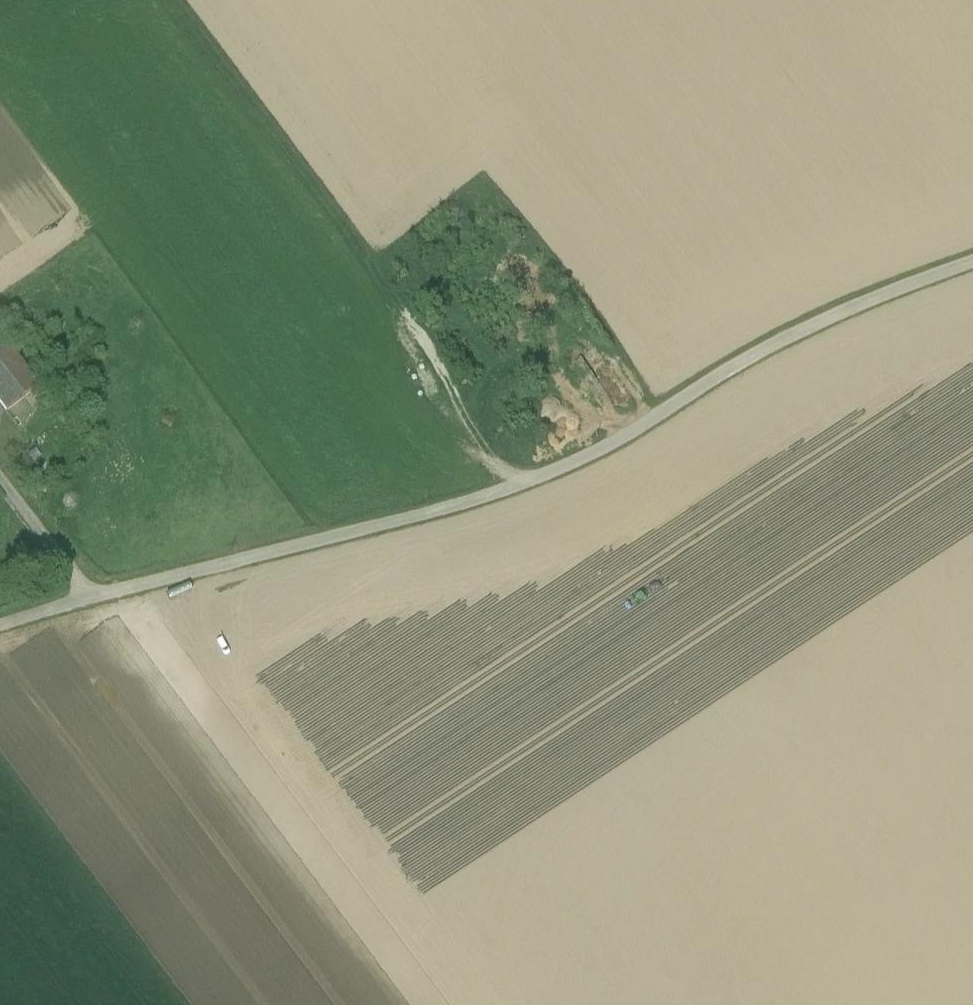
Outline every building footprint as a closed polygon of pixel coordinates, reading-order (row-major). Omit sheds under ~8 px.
[(2,408),(32,385),(0,342),(0,406),(2,408)]
